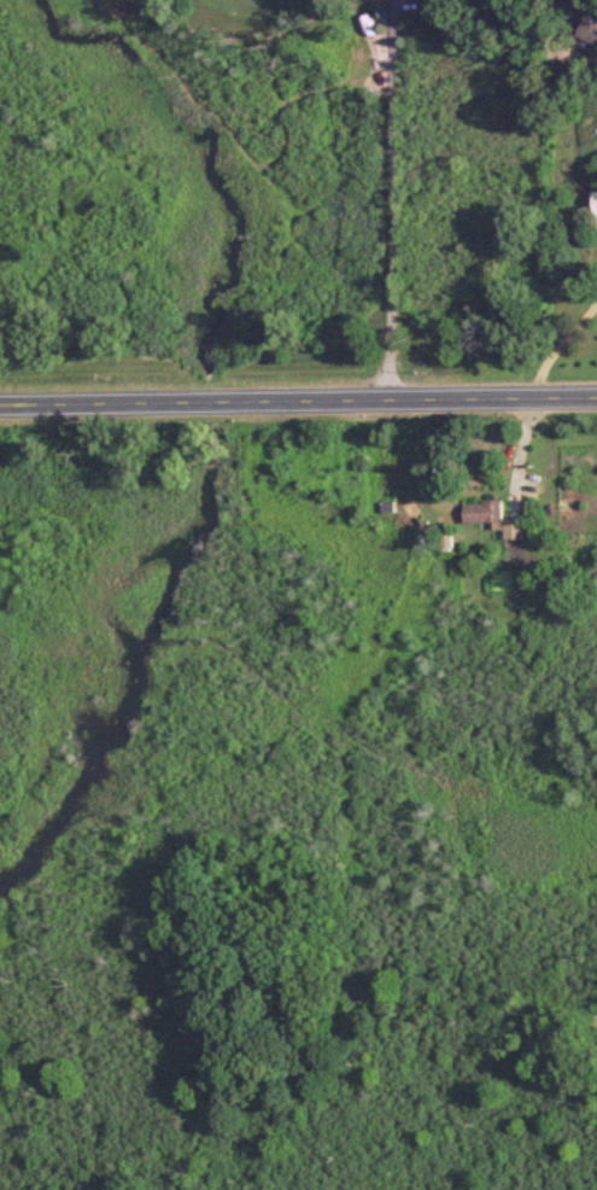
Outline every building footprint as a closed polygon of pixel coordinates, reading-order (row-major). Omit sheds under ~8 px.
[(596,48),(596,8),(589,3),(571,32),(596,48)] [(504,501),(465,501),(466,521),(495,521),(495,528),(506,528),(506,538),(524,538),(523,517),(504,517),(504,501)]
